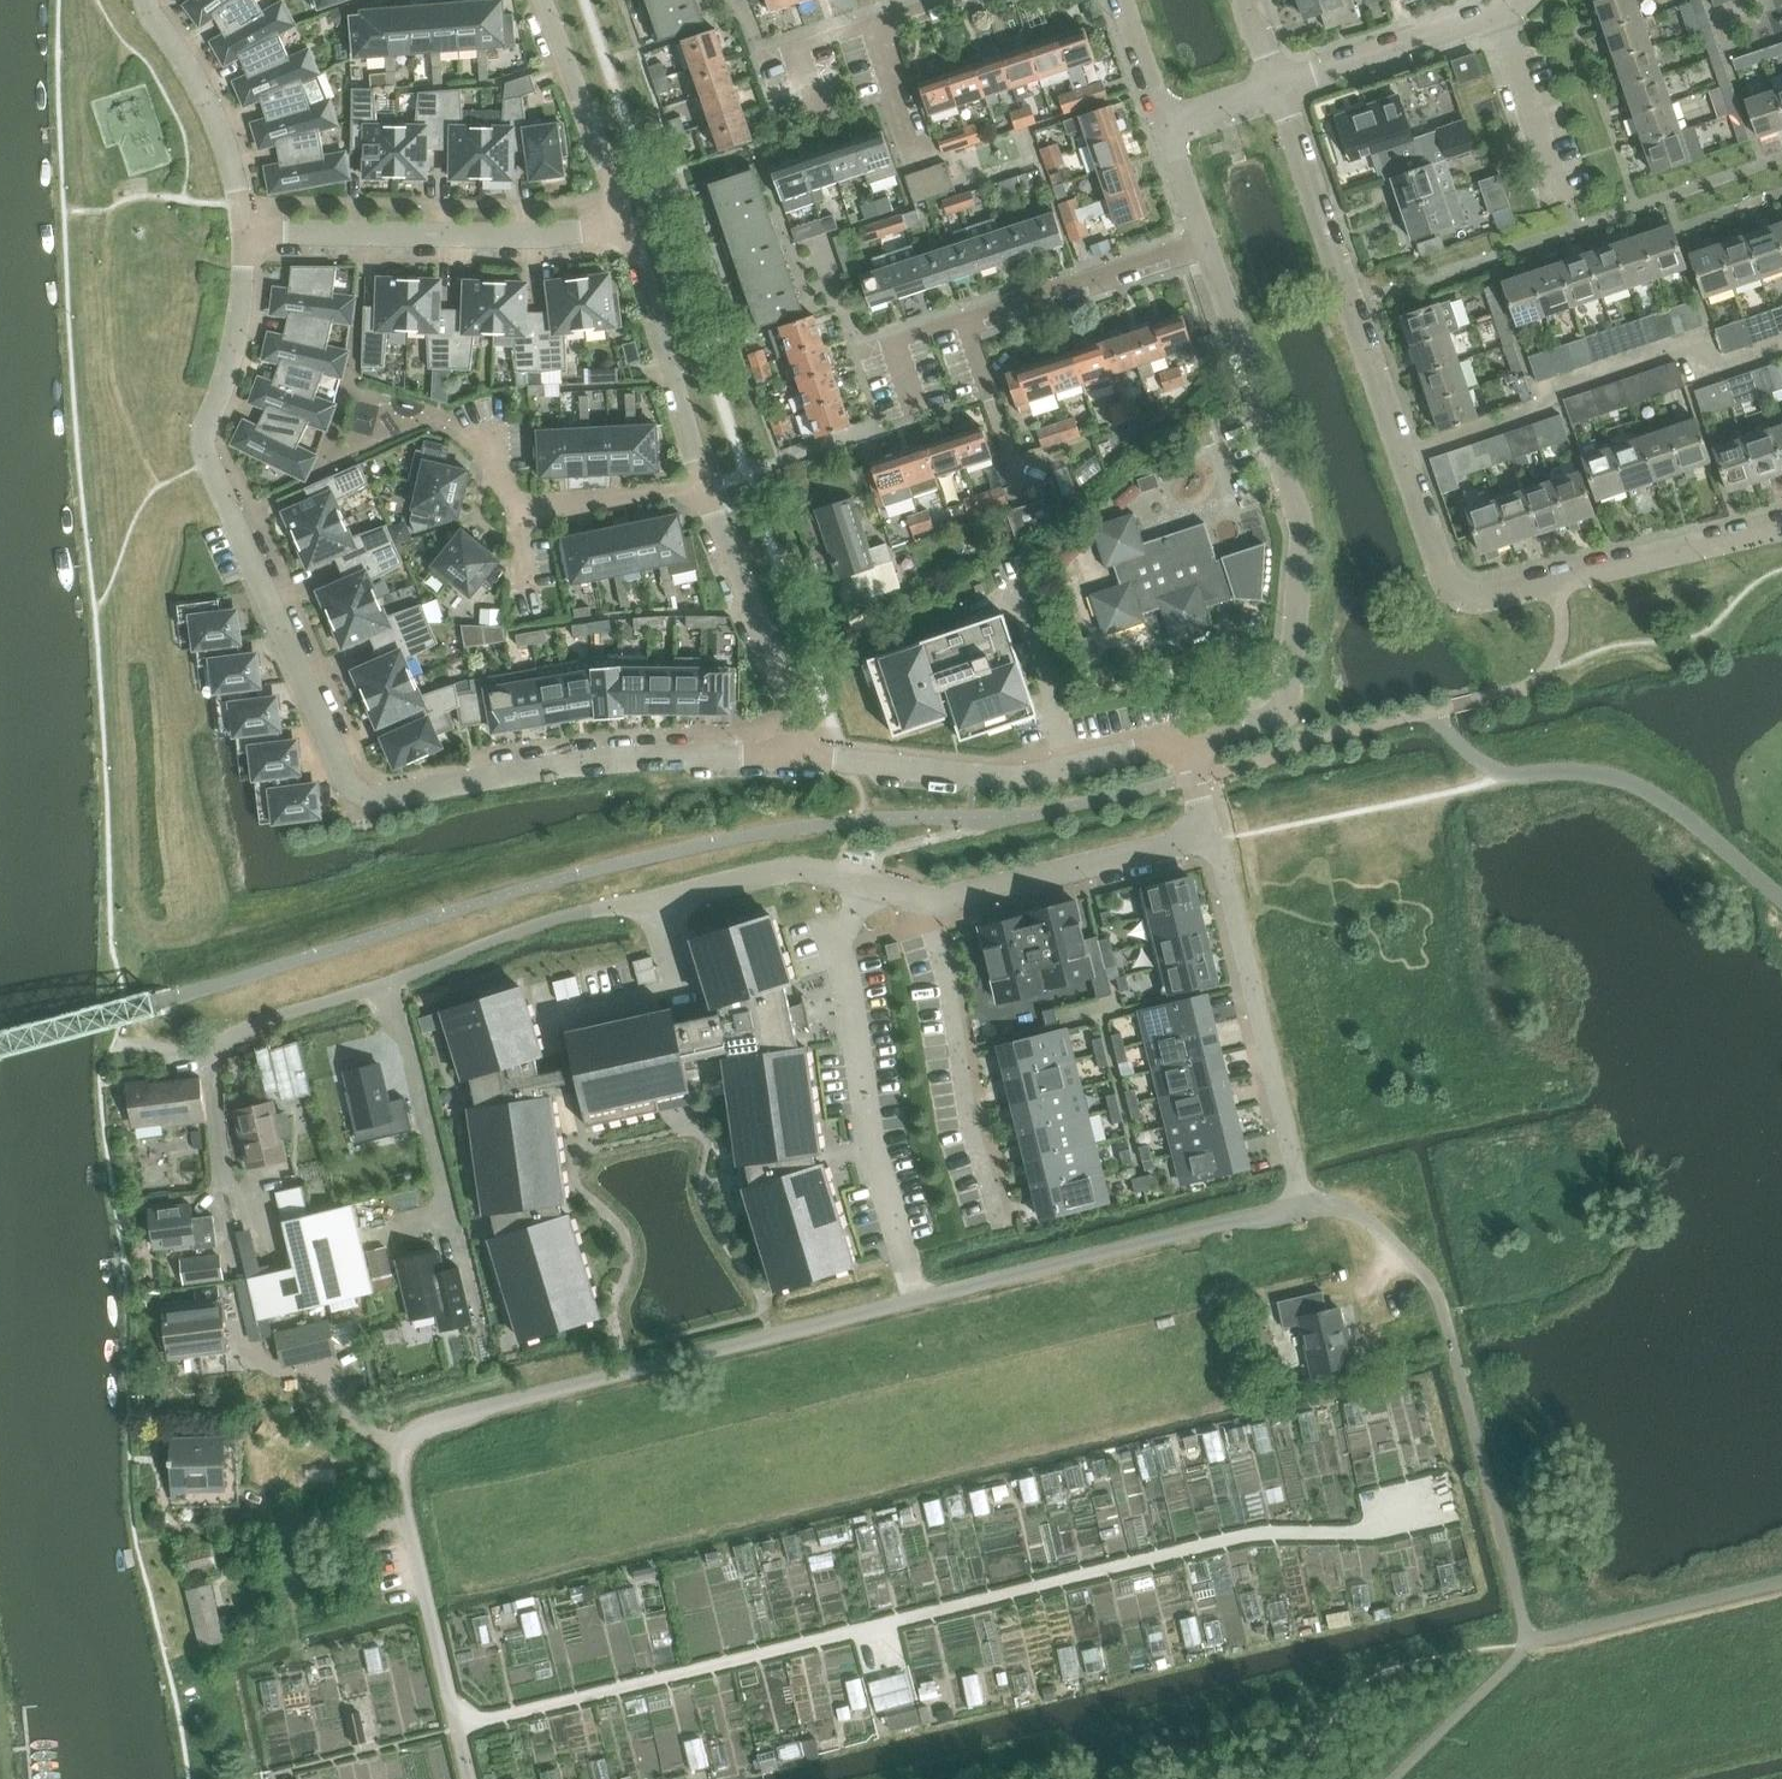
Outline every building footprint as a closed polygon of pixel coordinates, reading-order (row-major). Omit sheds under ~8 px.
[(214,16),(213,15),(234,0),(199,0),(201,4),(191,12),(201,26),(214,16)] [(256,0),(234,0),(213,15),(214,16),(229,43),(217,49),(225,64),(239,56),(239,55),(278,33),(279,34),(293,25),(282,4),(264,14),(256,0)] [(315,10),(345,0),(312,0),(315,10)] [(505,0),(479,2),(482,48),(486,47),(516,45),(513,15),(504,16),(503,2),(505,2),(505,0)] [(695,0),(641,0),(656,43),(704,27),(695,0)] [(799,4),(797,0),(751,0),(753,5),(767,1),(771,14),(799,4)] [(1305,18),(1321,12),(1326,29),(1358,18),(1352,0),(1299,0),(1305,18)] [(1605,30),(1643,17),(1637,0),(1601,0),(1596,2),(1605,30)] [(1690,1),(1696,20),(1708,16),(1703,0),(1694,0),(1690,1)] [(455,4),(433,6),(436,51),(440,51),(459,50),(455,1),(455,2),(455,4)] [(456,1),(455,1),(459,50),(478,48),(479,65),(488,64),(486,47),(482,48),(479,2),(456,4),(456,1)] [(409,8),(387,10),(390,55),(394,55),(413,53),(409,5),(409,8)] [(410,5),(409,5),(413,53),(432,52),(433,68),(442,68),(440,51),(436,51),(433,6),(410,8),(410,5)] [(386,55),(387,72),(396,71),(394,55),(390,55),(387,10),(364,11),(364,9),(362,9),(363,17),(352,17),(355,58),(366,57),(386,55)] [(344,10),(331,13),(332,19),(339,25),(345,24),(344,10)] [(1605,30),(1615,59),(1652,46),(1643,17),(1605,30)] [(1711,26),(1700,30),(1706,48),(1718,44),(1711,26)] [(1057,39),(1067,70),(1074,91),(1080,108),(1108,99),(1103,82),(1089,86),(1081,65),(1095,60),(1085,30),(1057,39)] [(683,43),(692,70),(725,59),(716,31),(683,43)] [(290,60),(279,34),(278,33),(239,55),(239,56),(251,84),(239,89),(245,105),(260,99),(260,98),(301,80),(301,81),(318,74),(308,52),(290,60)] [(1040,79),(1067,70),(1057,39),(1030,48),(1040,79)] [(1760,49),(1764,60),(1781,54),(1781,42),(1760,49)] [(1615,59),(1625,87),(1662,74),(1652,46),(1615,59)] [(1027,83),(1040,79),(1030,48),(1003,57),(1013,88),(1018,102),(1032,97),(1027,83)] [(1735,70),(1764,60),(1760,49),(1732,59),(1735,70)] [(1460,84),(1483,76),(1475,54),(1452,61),(1460,84)] [(1721,54),(1709,58),(1716,76),(1727,72),(1721,54)] [(997,94),(1013,88),(1003,57),(975,67),(986,97),(989,107),(1000,104),(997,94)] [(692,70),(702,97),(735,86),(725,59),(692,70)] [(648,68),(654,84),(667,79),(662,63),(648,68)] [(489,80),(488,64),(479,65),(480,81),(489,80)] [(958,106),(986,97),(975,67),(948,76),(958,106)] [(443,84),(442,68),(433,68),(434,85),(443,84)] [(397,87),(396,71),(387,72),(388,88),(397,87)] [(318,74),(301,81),(301,80),(260,98),(260,99),(269,128),(256,132),(261,148),(277,143),(276,142),(320,129),(320,130),(336,125),(329,102),(318,74)] [(1625,87),(1634,115),(1672,102),(1662,74),(1625,87)] [(506,84),(505,100),(523,97),(537,92),(531,75),(506,84)] [(1774,89),(1781,113),(1781,75),(1771,79),(1774,89)] [(930,116),(958,106),(948,76),(919,85),(930,116)] [(671,91),(667,79),(654,84),(658,95),(671,91)] [(1731,82),(1719,86),(1725,104),(1737,100),(1731,82)] [(744,113),(735,86),(702,97),(711,124),(744,113)] [(395,180),(396,180),(396,127),(377,127),(374,90),(353,89),(352,149),(366,150),(365,178),(395,178),(395,180)] [(1781,128),(1781,113),(1774,89),(1745,99),(1758,136),(1781,128)] [(482,181),(483,128),(464,128),(461,90),(440,91),(439,150),(452,150),(452,179),(482,179),(482,181)] [(426,150),(439,150),(440,91),(419,93),(416,127),(396,127),(396,180),(396,178),(426,179),(426,150)] [(1065,113),(1080,108),(1074,91),(1059,97),(1065,113)] [(513,151),(529,151),(527,130),(527,129),(523,97),(505,100),(502,128),(483,128),(482,181),(483,181),(483,179),(513,180),(513,151)] [(1381,102),(1338,117),(1353,160),(1375,152),(1385,181),(1391,179),(1445,160),(1475,150),(1465,121),(1412,139),(1398,97),(1381,102)] [(1634,115),(1644,143),(1681,130),(1672,102),(1634,115)] [(1031,106),(1020,109),(1026,127),(1037,124),(1031,106)] [(1084,129),(1089,145),(1121,134),(1111,107),(1064,123),(1068,135),(1084,129)] [(1016,131),(1026,127),(1020,109),(1010,113),(1016,131)] [(1740,110),(1729,114),(1735,132),(1747,128),(1740,110)] [(754,141),(744,113),(711,124),(721,152),(754,141)] [(667,122),(672,136),(685,131),(681,118),(667,122)] [(563,125),(527,129),(527,130),(529,151),(532,179),(564,175),(559,144),(565,144),(563,125)] [(975,125),(965,128),(971,145),(981,142),(975,125)] [(942,155),(971,145),(965,128),(937,137),(942,155)] [(276,142),(277,143),(282,173),(269,176),(272,192),(349,178),(345,155),(325,158),(320,130),(320,129),(276,142)] [(1691,159),(1681,130),(1644,143),(1654,172),(1691,159)] [(690,145),(685,131),(672,136),(677,149),(690,145)] [(883,132),(855,142),(866,174),(865,175),(870,186),(897,176),(894,165),(883,132)] [(1089,145),(1099,173),(1130,162),(1121,134),(1089,145)] [(839,184),(865,175),(866,174),(855,142),(828,151),(839,184)] [(1041,150),(1044,160),(1062,155),(1058,144),(1041,150)] [(828,151),(800,160),(811,193),(839,184),(828,151)] [(1065,164),(1062,155),(1044,160),(1048,171),(1065,164)] [(772,169),(783,202),(787,214),(815,205),(811,193),(800,160),(772,169)] [(1445,160),(1391,179),(1401,209),(1442,195),(1456,190),(1445,160)] [(1099,173),(1108,200),(1139,190),(1130,162),(1099,173)] [(946,164),(932,168),(942,195),(955,191),(946,164)] [(704,183),(720,232),(768,215),(752,166),(704,183)] [(932,168),(918,173),(927,200),(942,195),(932,168)] [(914,204),(927,200),(918,173),(905,177),(914,204)] [(1026,174),(1013,178),(1017,192),(1031,187),(1026,174)] [(1498,175),(1478,182),(1484,198),(1489,214),(1510,207),(1504,191),(1498,175)] [(1002,197),(1017,192),(1013,178),(998,183),(1002,197)] [(1108,200),(1080,210),(1063,216),(1072,242),(1089,236),(1084,222),(1112,212),(1118,228),(1149,217),(1139,190),(1108,200)] [(1442,195),(1401,209),(1412,240),(1466,222),(1456,190),(1442,195)] [(972,192),(957,197),(962,211),(977,206),(972,192)] [(889,197),(875,202),(880,216),(894,211),(889,197)] [(948,216),(962,211),(957,197),(944,201),(948,216)] [(1059,204),(1063,216),(1080,210),(1076,199),(1059,204)] [(865,220),(880,216),(875,202),(861,207),(865,220)] [(916,210),(903,215),(907,228),(920,224),(916,210)] [(1054,212),(1026,221),(1037,254),(1065,245),(1054,212)] [(857,213),(850,216),(853,224),(860,222),(857,213)] [(720,232),(737,281),(785,264),(768,215),(720,232)] [(833,215),(820,220),(825,234),(838,230),(833,215)] [(879,238),(907,228),(903,215),(875,224),(879,238)] [(1658,229),(1642,235),(1656,278),(1686,268),(1671,225),(1668,226),(1665,218),(1655,221),(1658,229)] [(1745,235),(1760,279),(1781,271),(1781,251),(1773,226),(1771,227),(1768,218),(1759,221),(1762,229),(1745,235)] [(995,219),(967,228),(982,273),(1009,264),(999,231),(995,219)] [(797,243),(825,234),(820,220),(792,229),(797,243)] [(1026,221),(999,231),(1009,264),(1037,254),(1026,221)] [(1773,226),(1781,251),(1781,223),(1773,226)] [(865,243),(879,238),(875,224),(860,229),(865,243)] [(1734,239),(1717,245),(1732,288),(1760,279),(1745,235),(1744,236),(1741,227),(1731,230),(1734,239)] [(958,244),(944,249),(955,282),(982,273),(967,228),(954,233),(958,244)] [(1631,239),(1614,244),(1629,288),(1656,278),(1642,235),(1639,236),(1637,228),(1628,231),(1631,239)] [(847,234),(834,239),(836,247),(849,242),(847,234)] [(1603,248),(1586,254),(1600,297),(1629,288),(1614,244),(1612,245),(1609,237),(1600,240),(1603,248)] [(1705,297),(1732,288),(1717,245),(1715,245),(1712,237),(1703,240),(1706,248),(1690,254),(1705,297)] [(849,242),(836,247),(839,254),(852,250),(849,242)] [(1110,243),(1093,248),(1096,258),(1113,253),(1110,243)] [(913,246),(885,255),(889,267),(900,300),(928,291),(917,258),(913,246)] [(1576,257),(1559,263),(1573,307),(1600,297),(1586,254),(1584,255),(1581,247),(1573,249),(1576,257)] [(944,249),(917,258),(928,291),(955,282),(944,249)] [(852,250),(839,254),(841,261),(854,257),(852,250)] [(872,309),(900,300),(889,267),(885,255),(872,260),(876,272),(861,277),(872,309)] [(1548,267),(1531,273),(1545,316),(1573,307),(1559,263),(1557,264),(1554,256),(1545,259),(1548,267)] [(854,257),(841,261),(844,268),(857,264),(854,257)] [(802,314),(785,264),(737,281),(754,330),(802,314)] [(857,264),(844,268),(846,277),(860,272),(857,264)] [(1517,326),(1545,316),(1531,273),(1528,274),(1525,266),(1516,269),(1519,277),(1503,282),(1517,326)] [(273,313),(289,315),(289,314),(334,320),(333,321),(351,323),(353,299),(333,297),(337,267),(292,267),(288,298),(275,297),(273,313)] [(579,278),(578,278),(585,330),(621,326),(619,311),(613,311),(609,275),(579,279),(579,278)] [(389,331),(408,331),(410,278),(409,278),(409,280),(379,279),(378,308),(364,307),(362,367),(385,368),(389,331)] [(429,369),(450,370),(452,310),(439,310),(440,281),(410,280),(411,278),(410,278),(408,331),(427,332),(429,369)] [(552,311),(539,313),(542,373),(567,370),(566,333),(585,330),(578,278),(578,279),(548,283),(552,311)] [(475,334),(494,334),(496,281),(496,283),(466,282),(465,310),(452,310),(450,370),(471,370),(475,334)] [(494,334),(494,347),(514,347),(515,372),(527,372),(542,373),(539,313),(526,313),(527,284),(497,283),(497,281),(496,281),(494,334)] [(1483,289),(1493,320),(1505,316),(1494,285),(1483,289)] [(1696,300),(1659,313),(1663,327),(1680,321),(1684,332),(1705,325),(1696,300)] [(1438,305),(1402,317),(1411,347),(1448,335),(1460,331),(1450,301),(1438,305)] [(1771,310),(1779,335),(1781,334),(1781,306),(1771,310)] [(1771,310),(1734,323),(1738,336),(1755,330),(1759,342),(1779,335),(1771,310)] [(1659,313),(1640,320),(1648,345),(1684,332),(1680,321),(1663,327),(1659,313)] [(265,358),(281,362),(281,361),(325,372),(341,376),(347,353),(327,349),(333,321),(334,320),(289,314),(289,315),(282,345),(269,342),(265,358)] [(1493,320),(1503,348),(1514,344),(1505,316),(1493,320)] [(781,329),(791,357),(824,346),(815,317),(781,329)] [(1183,317),(1155,326),(1165,357),(1193,348),(1183,317)] [(1640,320),(1603,332),(1607,345),(1623,340),(1627,352),(1648,345),(1640,320)] [(1724,354),(1759,342),(1755,330),(1738,336),(1734,323),(1715,329),(1724,354)] [(1151,362),(1165,357),(1155,326),(1128,335),(1138,366),(1143,379),(1155,375),(1151,362)] [(1603,332),(1584,339),(1592,364),(1627,352),(1623,340),(1607,345),(1603,332)] [(1112,375),(1138,366),(1128,335),(1100,345),(1114,386),(1115,386),(1112,375)] [(1411,347),(1421,375),(1458,363),(1448,335),(1411,347)] [(1584,339),(1547,351),(1552,364),(1569,358),(1573,370),(1592,364),(1584,339)] [(1503,348),(1512,376),(1524,372),(1514,344),(1503,348)] [(1100,345),(1073,354),(1083,385),(1086,395),(1114,386),(1100,345)] [(791,357),(800,383),(833,372),(824,346),(791,357)] [(748,355),(753,370),(768,365),(763,350),(748,355)] [(1537,383),(1573,370),(1569,358),(1552,364),(1547,351),(1528,358),(1537,383)] [(1045,363),(1055,394),(1083,385),(1073,354),(1045,363)] [(252,402),(267,408),(268,407),(310,422),(310,423),(326,429),(334,406),(315,399),(325,372),(281,361),(281,362),(271,391),(258,386),(252,402)] [(1768,365),(1773,379),(1781,376),(1781,361),(1768,365)] [(1675,362),(1638,375),(1642,388),(1659,382),(1663,394),(1683,387),(1675,362)] [(1032,411),(1029,403),(1055,394),(1045,363),(1007,376),(1020,415),(1032,411)] [(1421,375),(1431,403),(1467,391),(1458,363),(1421,375)] [(772,376),(768,365),(753,370),(757,381),(772,376)] [(1749,372),(1757,397),(1781,389),(1781,376),(1773,379),(1768,365),(1749,372)] [(1180,367),(1170,370),(1176,389),(1186,385),(1180,367)] [(590,384),(619,382),(618,368),(590,370),(590,384)] [(1166,392),(1176,389),(1170,370),(1159,374),(1166,392)] [(542,373),(527,372),(528,386),(529,386),(542,385),(542,373)] [(800,383),(810,411),(843,400),(833,372),(800,383)] [(1533,399),(1524,372),(1512,376),(1522,403),(1533,399)] [(1749,372),(1712,385),(1717,398),(1734,392),(1738,404),(1757,397),(1749,372)] [(1206,375),(1196,384),(1199,389),(1210,380),(1206,375)] [(1638,375),(1618,381),(1627,406),(1663,394),(1659,382),(1642,388),(1638,375)] [(1618,381),(1582,394),(1587,406),(1603,401),(1607,413),(1627,406),(1618,381)] [(529,395),(545,394),(545,385),(542,385),(529,386),(529,395)] [(1703,416),(1738,404),(1734,392),(1717,398),(1712,385),(1694,391),(1703,416)] [(1477,419),(1467,391),(1431,403),(1440,431),(1477,419)] [(626,394),(627,411),(636,410),(635,394),(626,394)] [(1572,425),(1607,413),(1603,401),(1587,406),(1582,394),(1563,400),(1572,425)] [(580,397),(581,413),(589,413),(589,396),(580,397)] [(1129,399),(1120,402),(1126,422),(1135,419),(1129,399)] [(853,428),(843,400),(810,411),(820,440),(853,428)] [(1116,425),(1126,422),(1120,402),(1109,406),(1116,425)] [(767,410),(772,424),(786,419),(782,405),(767,410)] [(297,448),(310,423),(310,422),(268,407),(267,408),(254,435),(242,429),(234,444),(305,479),(315,457),(297,448)] [(636,427),(636,410),(627,411),(628,427),(632,427),(634,473),(661,471),(661,470),(658,470),(656,426),(636,427)] [(611,476),(609,428),(590,429),(589,413),(581,413),(582,430),(586,429),(588,475),(611,474),(611,476)] [(1559,415),(1523,427),(1527,440),(1544,435),(1548,447),(1567,440),(1559,415)] [(1075,418),(1065,422),(1070,439),(1081,436),(1075,418)] [(1695,418),(1666,428),(1681,472),(1684,471),(1687,479),(1695,476),(1693,468),(1710,462),(1695,418)] [(791,431),(786,419),(772,424),(776,436),(791,431)] [(1043,448),(1070,439),(1065,422),(1037,431),(1043,448)] [(1140,425),(1129,429),(1132,439),(1143,436),(1140,425)] [(1768,430),(1781,470),(1781,425),(1768,430)] [(612,474),(634,473),(632,427),(628,427),(609,428),(611,476),(612,476),(612,474)] [(1523,427),(1503,434),(1512,459),(1548,447),(1544,435),(1527,440),(1523,427)] [(983,428),(955,438),(965,468),(993,459),(983,428)] [(1666,477),(1681,472),(1666,428),(1638,438),(1653,481),(1657,480),(1660,488),(1668,484),(1666,477)] [(586,429),(582,430),(563,431),(565,479),(566,479),(566,476),(588,475),(586,429)] [(1781,473),(1781,470),(1768,430),(1741,439),(1756,482),(1761,481),(1763,489),(1772,486),(1769,478),(1781,473)] [(565,479),(563,431),(539,432),(541,477),(565,476),(565,479)] [(1503,434),(1467,447),(1471,459),(1488,454),(1492,466),(1512,459),(1503,434)] [(955,438),(926,447),(936,477),(965,468),(955,438)] [(1638,487),(1653,481),(1638,438),(1610,447),(1625,491),(1630,490),(1632,497),(1641,494),(1638,487)] [(1610,496),(1625,491),(1610,447),(1600,451),(1596,439),(1579,445),(1583,456),(1598,500),(1601,499),(1604,507),(1612,504),(1610,496)] [(1742,487),(1756,482),(1741,439),(1714,448),(1729,491),(1733,490),(1735,498),(1744,495),(1742,487)] [(425,440),(424,444),(419,443),(410,483),(419,485),(466,496),(467,495),(464,494),(469,471),(446,466),(451,446),(425,440)] [(921,482),(936,477),(926,447),(900,456),(910,486),(913,495),(924,491),(921,482)] [(1456,478),(1492,466),(1488,454),(1471,459),(1467,447),(1447,453),(1456,478)] [(882,495),(910,486),(900,456),(872,465),(874,470),(867,472),(875,496),(882,494),(882,495)] [(295,541),(344,520),(336,502),(369,485),(360,464),(305,489),(311,501),(284,513),(296,540),(295,541)] [(1067,467),(1054,471),(1062,496),(1075,491),(1067,467)] [(1579,472),(1550,482),(1564,525),(1568,524),(1571,532),(1580,529),(1577,521),(1594,515),(1579,472)] [(1143,479),(1140,481),(1143,490),(1146,489),(1146,490),(1159,485),(1154,473),(1142,478),(1143,479)] [(1039,487),(1044,501),(1047,510),(1060,506),(1052,482),(1039,487)] [(1549,530),(1564,525),(1550,482),(1522,492),(1536,535),(1541,533),(1544,542),(1552,539),(1549,530)] [(419,485),(410,522),(414,534),(452,522),(452,521),(453,517),(458,519),(464,496),(466,496),(419,485)] [(1002,487),(974,496),(979,514),(1008,504),(1002,487)] [(1522,540),(1536,535),(1522,492),(1494,501),(1509,544),(1513,543),(1516,551),(1525,548),(1522,540)] [(969,517),(979,514),(974,496),(964,499),(969,517)] [(852,500),(817,511),(840,579),(853,575),(860,572),(862,580),(871,584),(871,586),(875,597),(900,589),(885,545),(869,550),(852,500)] [(1047,510),(1044,501),(1030,505),(1038,526),(1049,516),(1047,510)] [(1494,550),(1509,544),(1494,501),(1467,511),(1482,554),(1485,552),(1488,561),(1497,558),(1494,550)] [(1030,505),(1007,512),(1017,543),(1038,526),(1030,505)] [(928,510),(919,513),(925,532),(934,529),(928,510)] [(913,536),(925,532),(919,513),(907,517),(913,536)] [(1093,528),(1103,558),(1106,568),(1114,566),(1115,569),(1120,585),(1090,595),(1104,636),(1145,622),(1143,615),(1160,609),(1171,639),(1212,625),(1207,609),(1238,598),(1262,600),(1265,545),(1217,561),(1205,523),(1144,544),(1134,514),(1093,528)] [(681,515),(655,520),(664,565),(669,564),(671,576),(699,570),(692,536),(684,538),(679,516),(682,516),(681,515)] [(351,537),(344,520),(295,541),(295,542),(297,541),(309,568),(335,557),(340,569),(395,545),(386,525),(351,537)] [(633,522),(632,522),(642,569),(660,566),(663,582),(672,580),(671,576),(669,564),(664,565),(655,520),(633,525),(633,522)] [(632,525),(610,529),(619,574),(623,573),(642,569),(632,522),(631,522),(632,525)] [(406,524),(390,530),(396,545),(410,540),(412,539),(406,524)] [(587,531),(587,532),(597,579),(615,575),(618,591),(627,589),(623,573),(619,574),(610,529),(588,534),(587,531)] [(426,560),(452,581),(483,544),(482,543),(481,545),(462,531),(444,554),(437,548),(426,560)] [(573,584),(597,579),(587,532),(586,532),(587,534),(563,539),(573,584)] [(410,540),(396,545),(402,559),(411,556),(414,549),(410,540)] [(483,544),(452,581),(478,602),(488,590),(481,584),(500,561),(482,546),(483,544)] [(403,564),(395,545),(340,569),(345,581),(319,592),(331,619),(329,620),(329,621),(378,599),(371,582),(403,564)] [(675,596),(672,580),(663,582),(667,598),(675,596)] [(630,605),(627,589),(618,591),(622,607),(630,605)] [(923,606),(918,590),(903,595),(909,611),(923,606)] [(176,605),(178,623),(190,622),(193,648),(241,642),(237,611),(223,613),(221,598),(176,604),(176,605)] [(386,617),(378,599),(329,621),(330,621),(332,621),(343,648),(370,636),(375,648),(430,624),(421,605),(386,617)] [(590,607),(574,609),(575,618),(591,616),(590,607)] [(483,611),(482,626),(501,627),(502,612),(483,611)] [(962,741),(1038,715),(1004,614),(869,660),(895,736),(947,719),(941,703),(948,701),(962,741)] [(664,616),(649,618),(650,629),(665,628),(664,616)] [(687,628),(702,628),(702,617),(687,616),(687,628)] [(717,617),(702,617),(702,628),(717,628),(717,617)] [(649,618),(634,619),(635,630),(648,629),(650,629),(649,618)] [(609,620),(588,624),(589,635),(611,632),(609,620)] [(364,699),(364,700),(413,679),(405,661),(438,644),(430,624),(375,648),(380,660),(354,672),(366,699),(364,699)] [(574,637),(589,635),(588,624),(572,626),(574,637)] [(468,630),(464,635),(465,644),(471,648),(480,647),(484,641),(482,632),(476,628),(468,630)] [(546,630),(531,633),(533,644),(548,642),(546,630)] [(518,647),(533,644),(531,633),(516,635),(518,647)] [(213,692),(216,692),(216,691),(261,686),(257,655),(243,656),(241,642),(193,648),(193,653),(199,652),(200,666),(210,665),(213,692)] [(591,660),(593,672),(597,714),(596,715),(597,720),(625,718),(624,712),(623,712),(620,669),(619,657),(619,655),(590,658),(591,660)] [(650,657),(619,657),(620,669),(623,712),(624,712),(649,712),(649,714),(650,670),(650,657)] [(700,714),(701,714),(701,670),(702,658),(676,658),(675,670),(675,713),(700,713),(700,714)] [(573,719),(596,715),(597,714),(593,672),(591,660),(563,665),(572,720),(573,720),(573,719)] [(571,720),(572,720),(563,665),(537,669),(546,723),(571,719),(571,720)] [(521,727),(546,723),(537,669),(511,673),(521,729),(522,729),(521,727)] [(650,712),(675,713),(675,670),(650,670),(649,714),(650,714),(650,712)] [(734,670),(701,670),(701,714),(702,714),(702,713),(728,713),(728,701),(734,701),(734,670)] [(520,729),(521,729),(511,673),(470,680),(472,692),(478,723),(492,721),(494,732),(520,727),(520,729)] [(413,679),(364,700),(364,701),(366,700),(378,727),(404,716),(409,727),(410,728),(446,712),(447,712),(459,707),(457,695),(458,694),(472,692),(470,680),(456,684),(421,696),(413,679)] [(221,737),(232,736),(236,735),(281,729),(277,698),(262,700),(261,686),(216,691),(216,692),(221,737)] [(462,726),(478,723),(472,692),(458,694),(457,695),(459,707),(462,726)] [(453,727),(447,712),(446,712),(410,728),(409,727),(383,738),(396,767),(409,761),(411,764),(429,756),(428,753),(441,747),(436,735),(453,727)] [(252,779),(255,779),(255,778),(300,773),(297,741),(282,743),(281,729),(236,735),(232,736),(233,740),(238,739),(238,743),(239,753),(249,752),(252,779)] [(255,778),(255,779),(256,781),(256,786),(261,824),(320,817),(317,785),(302,786),(300,773),(255,778)] [(1191,878),(1137,891),(1143,918),(1197,904),(1191,878)] [(1109,896),(1099,898),(1102,907),(1111,905),(1109,896)] [(1048,990),(1046,982),(1092,971),(1085,940),(1075,902),(1026,914),(1026,916),(980,927),(998,1002),(1048,990)] [(1197,904),(1143,918),(1150,943),(1204,930),(1197,904)] [(1114,925),(1110,911),(1101,913),(1104,927),(1114,925)] [(492,1238),(523,1341),(599,1318),(568,1215),(563,1217),(560,1204),(565,1203),(550,1097),(545,1098),(543,1089),(558,1086),(579,1081),(586,1110),(584,1110),(587,1126),(659,1110),(656,1096),(690,1088),(684,1062),(699,1059),(729,1052),(730,1057),(726,1058),(741,1164),(747,1163),(752,1185),(746,1187),(778,1290),(854,1266),(822,1164),(817,1166),(814,1154),(820,1153),(805,1047),(799,1048),(794,1026),(809,1024),(810,1032),(812,1032),(804,995),(802,996),(804,1003),(790,1008),(786,986),(791,984),(770,915),(694,938),(715,1008),(719,1006),(720,1014),(690,1020),(676,1024),(673,1011),(568,1034),(575,1067),(555,1072),(540,1075),(536,1058),(541,1056),(520,987),(444,1010),(465,1080),(471,1078),(477,1108),(472,1108),(486,1214),(492,1213),(497,1236),(492,1238)] [(1204,930),(1150,943),(1156,968),(1210,955),(1204,930)] [(1102,954),(1113,952),(1110,938),(1099,940),(1102,954)] [(901,957),(898,942),(886,945),(890,960),(901,957)] [(1106,968),(1117,966),(1113,952),(1102,954),(1106,968)] [(1210,955),(1156,968),(1162,994),(1216,981),(1210,955)] [(652,957),(633,962),(639,985),(658,981),(652,957)] [(577,976),(553,982),(558,1001),(581,995),(577,976)] [(1130,990),(1126,976),(1117,978),(1120,992),(1130,990)] [(1148,1041),(1213,1025),(1206,996),(1141,1012),(1148,1041)] [(1055,1010),(1054,1008),(1042,1011),(1046,1026),(1058,1023),(1055,1010)] [(431,1014),(419,1018),(423,1032),(436,1028),(431,1014)] [(1155,1069),(1220,1053),(1213,1025),(1148,1041),(1155,1069)] [(1007,1076),(1073,1060),(1065,1031),(1000,1047),(1007,1076)] [(1121,1033),(1112,1035),(1115,1050),(1124,1047),(1121,1033)] [(1105,1052),(1102,1038),(1093,1040),(1096,1054),(1105,1052)] [(313,1095),(300,1041),(270,1050),(268,1045),(257,1052),(266,1094),(280,1091),(283,1102),(313,1095)] [(1128,1061),(1124,1047),(1115,1050),(1119,1064),(1128,1061)] [(1105,1052),(1096,1054),(1100,1068),(1109,1066),(1105,1052)] [(1162,1097),(1227,1082),(1220,1053),(1155,1069),(1162,1097)] [(1073,1060),(1007,1076),(1014,1104),(1079,1088),(1073,1060)] [(351,1090),(345,1092),(350,1110),(355,1109),(360,1129),(391,1121),(394,1136),(412,1131),(404,1098),(388,1102),(379,1064),(346,1072),(351,1090)] [(129,1084),(127,1085),(133,1127),(187,1120),(188,1124),(207,1121),(201,1078),(129,1087),(129,1084)] [(1169,1126),(1234,1110),(1227,1082),(1162,1097),(1169,1126)] [(1021,1132),(1086,1116),(1079,1088),(1014,1104),(1021,1132)] [(1138,1103),(1135,1089),(1126,1091),(1129,1105),(1138,1103)] [(1119,1108),(1116,1094),(1107,1096),(1110,1110),(1119,1108)] [(273,1102),(235,1111),(249,1168),(286,1159),(281,1138),(291,1135),(285,1111),(275,1113),(273,1102)] [(1142,1117),(1138,1103),(1129,1105),(1132,1119),(1142,1117)] [(1119,1108),(1110,1110),(1114,1124),(1123,1122),(1119,1108)] [(1176,1154),(1241,1138),(1234,1110),(1169,1126),(1176,1154)] [(1086,1116),(1021,1132),(1028,1160),(1093,1144),(1086,1116)] [(204,1148),(202,1130),(192,1132),(193,1134),(186,1135),(188,1149),(194,1148),(195,1150),(204,1148)] [(1183,1183),(1248,1167),(1241,1138),(1176,1154),(1183,1183)] [(1035,1188),(1100,1172),(1093,1144),(1028,1160),(1035,1188)] [(1152,1159),(1148,1145),(1139,1147),(1143,1161),(1152,1159)] [(1133,1163),(1130,1149),(1120,1152),(1124,1166),(1133,1163)] [(1100,1172),(1035,1188),(1042,1217),(1107,1201),(1100,1172)] [(1151,1175),(1141,1177),(1145,1191),(1154,1189),(1151,1175)] [(1141,1177),(1132,1179),(1135,1193),(1145,1191),(1141,1177)] [(310,1215),(303,1186),(276,1193),(294,1268),(247,1279),(257,1321),(374,1293),(372,1282),(365,1256),(353,1204),(310,1215)] [(197,1249),(217,1245),(213,1216),(193,1219),(191,1206),(150,1213),(155,1248),(196,1242),(197,1249)] [(244,1235),(253,1274),(264,1271),(255,1233),(244,1235)] [(386,1250),(365,1256),(372,1282),(393,1277),(386,1250)] [(439,1252),(398,1261),(412,1319),(437,1313),(441,1331),(473,1323),(459,1268),(458,1268),(460,1276),(448,1278),(448,1275),(444,1273),(439,1252)] [(200,1259),(196,1259),(200,1281),(222,1278),(219,1256),(200,1259)] [(162,1325),(159,1326),(162,1344),(165,1343),(168,1361),(228,1351),(219,1301),(218,1301),(216,1288),(195,1291),(197,1305),(160,1311),(162,1325)] [(1314,1375),(1356,1365),(1351,1342),(1347,1343),(1340,1310),(1328,1313),(1323,1293),(1279,1304),(1285,1330),(1302,1326),(1314,1375)] [(329,1320),(274,1332),(282,1366),(337,1353),(329,1320)] [(1383,1394),(1369,1398),(1372,1412),(1387,1408),(1383,1394)] [(1243,1426),(1228,1430),(1231,1443),(1247,1439),(1243,1426)] [(1223,1429),(1207,1430),(1210,1454),(1226,1452),(1223,1429)] [(1196,1434),(1184,1438),(1187,1450),(1199,1446),(1196,1434)] [(172,1441),(173,1488),(223,1487),(223,1489),(224,1489),(223,1440),(172,1441)] [(1131,1451),(1104,1458),(1112,1490),(1139,1483),(1131,1451)] [(1059,1498),(1056,1472),(1047,1472),(1049,1499),(1059,1498)] [(387,1488),(384,1473),(371,1476),(375,1491),(387,1488)] [(1007,1484),(993,1487),(995,1496),(1009,1493),(1007,1484)] [(1225,1498),(1224,1522),(1249,1524),(1250,1513),(1272,1514),(1273,1500),(1285,1501),(1285,1490),(1259,1488),(1258,1500),(1225,1498)] [(911,1506),(902,1508),(905,1521),(914,1519),(911,1506)] [(895,1521),(880,1524),(891,1571),(906,1567),(895,1521)] [(814,1528),(801,1532),(803,1542),(817,1538),(814,1528)] [(771,1539),(762,1541),(765,1551),(774,1549),(771,1539)] [(210,1541),(178,1549),(185,1577),(217,1569),(210,1541)] [(755,1542),(739,1543),(742,1570),(757,1568),(755,1542)] [(719,1551),(707,1554),(709,1565),(722,1562),(719,1551)] [(655,1566),(634,1571),(636,1582),(657,1577),(655,1566)] [(593,1583),(582,1586),(585,1599),(596,1597),(593,1583)] [(201,1647),(224,1641),(211,1585),(187,1590),(201,1647)] [(639,1585),(604,1592),(610,1624),(646,1617),(639,1585)] [(516,1602),(504,1605),(506,1614),(518,1612),(516,1602)] [(574,1605),(577,1633),(604,1630),(601,1602),(574,1605)] [(1350,1612),(1328,1616),(1331,1630),(1353,1626),(1350,1612)] [(1265,1624),(1257,1626),(1259,1634),(1267,1632),(1265,1624)] [(1284,1625),(1274,1628),(1277,1640),(1287,1638),(1284,1625)] [(1063,1647),(1066,1675),(1079,1674),(1076,1646),(1063,1647)] [(1166,1658),(1156,1661),(1159,1670),(1168,1668),(1166,1658)] [(850,1679),(856,1709),(871,1706),(864,1676),(850,1679)] [(1053,1686),(1043,1688),(1046,1700),(1056,1698),(1053,1686)] [(824,1745),(842,1741),(832,1697),(824,1698),(826,1710),(817,1712),(824,1745)] [(891,1732),(921,1724),(916,1703),(885,1711),(891,1732)] [(927,1705),(918,1707),(922,1724),(931,1722),(927,1705)] [(953,1707),(938,1711),(941,1722),(955,1719),(953,1707)] [(360,1712),(346,1715),(353,1745),(367,1742),(360,1712)] [(817,1738),(803,1741),(807,1760),(821,1757),(817,1738)] [(774,1751),(758,1756),(762,1770),(778,1766),(774,1751)] [(644,1778),(662,1778),(662,1762),(644,1763),(644,1778)]
